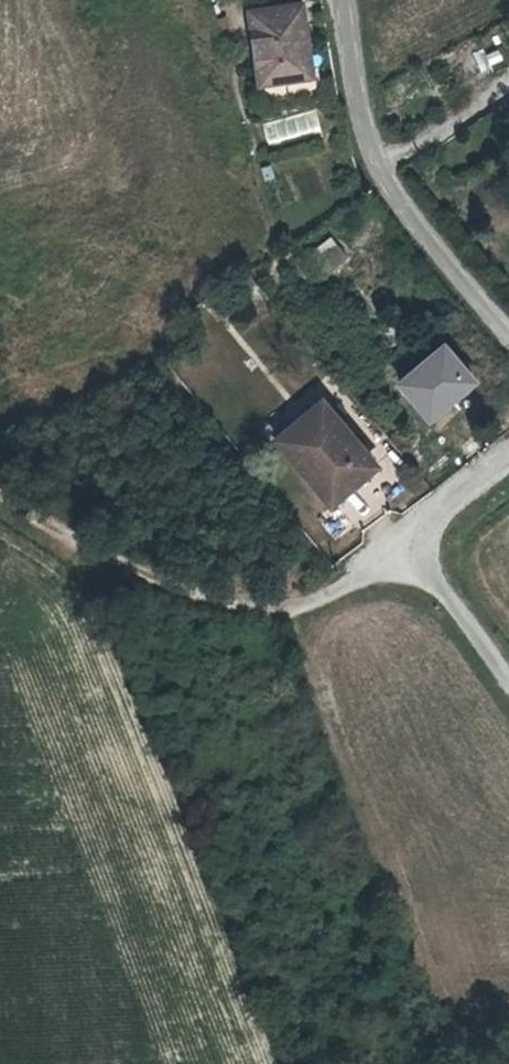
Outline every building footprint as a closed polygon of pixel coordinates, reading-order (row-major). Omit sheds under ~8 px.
[(254,82),(299,84),(300,48),(307,48),(308,8),(257,7),(254,82)] [(305,256),(321,278),(347,259),(331,237),(305,256)] [(451,346),(406,383),(434,418),(480,380),(451,346)] [(325,396),(292,423),(327,468),(315,476),(331,497),(377,463),(325,396)] [(327,468),(292,423),(280,433),(315,476),(327,468)]
